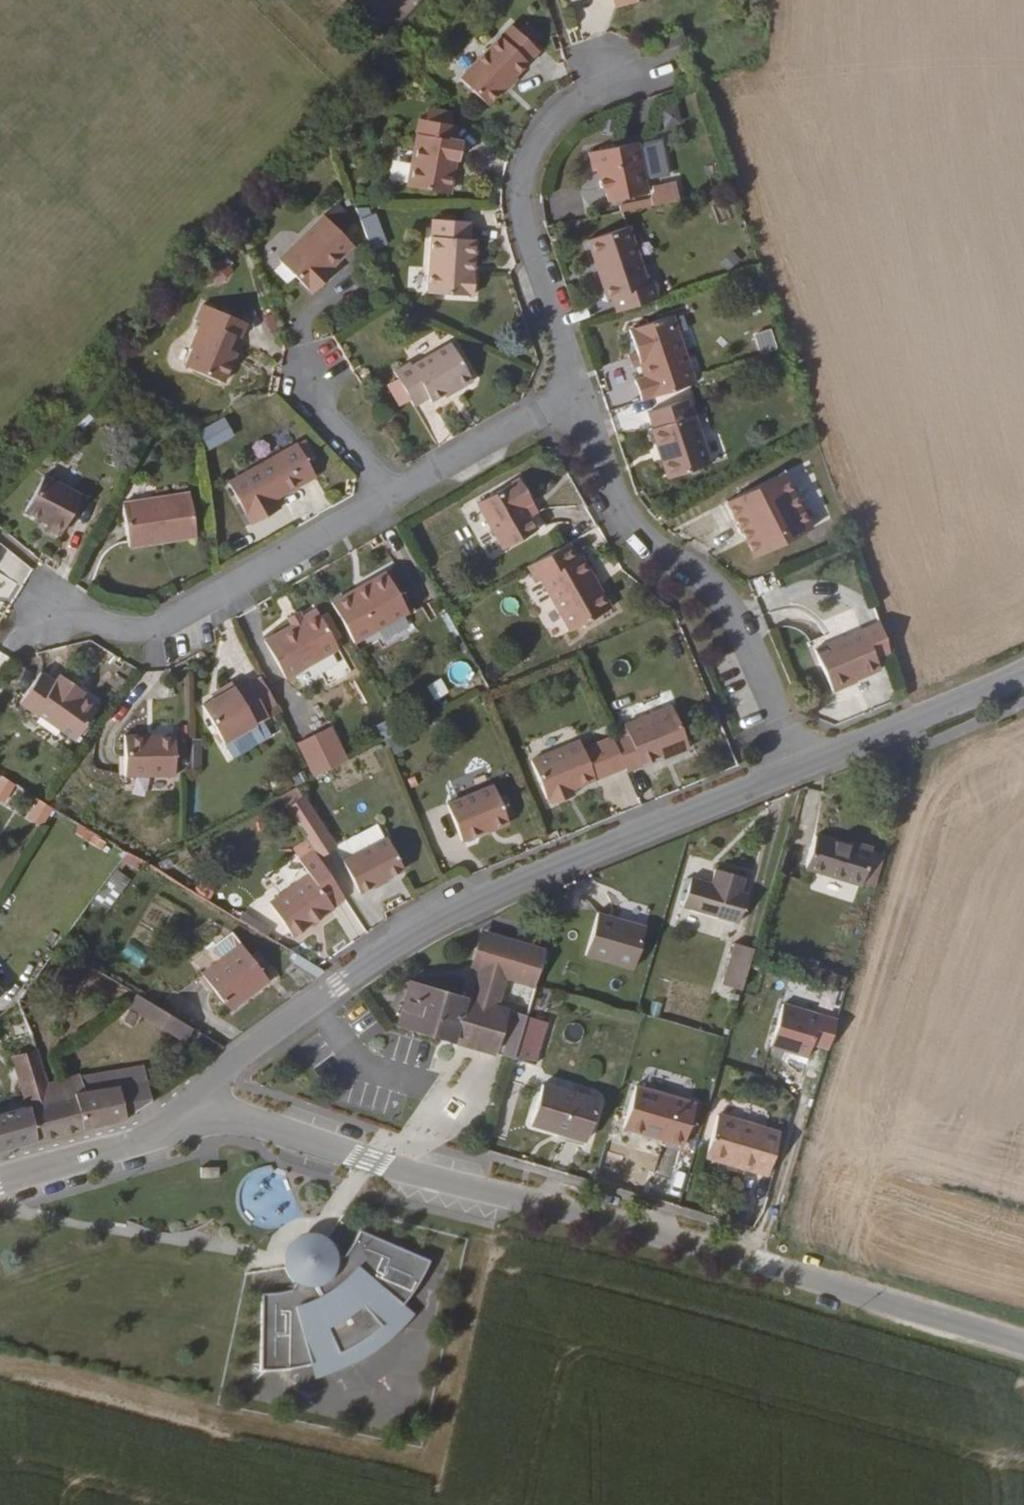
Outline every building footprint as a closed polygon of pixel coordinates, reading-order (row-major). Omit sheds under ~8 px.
[(486,103),(540,44),(511,18),(458,75),(486,103)] [(451,135),(451,120),(416,116),(405,187),(450,194),(459,135),(451,135)] [(653,194),(643,142),(599,152),(605,188),(610,186),(613,203),(653,194)] [(344,256),(357,242),(328,212),(282,256),(316,292),(349,262),(344,256)] [(362,218),(374,249),(390,243),(378,212),(362,218)] [(468,268),(470,216),(430,215),(424,291),(473,295),(474,268),(468,268)] [(615,300),(620,315),(661,302),(655,285),(651,286),(633,228),(590,242),(608,302),(615,300)] [(207,268),(217,284),(237,272),(227,256),(207,268)] [(242,335),(247,318),(202,299),(194,318),(198,321),(187,344),(191,346),(183,364),(225,380),(236,351),(229,348),(234,333),(242,335)] [(640,383),(646,406),(701,389),(676,318),(633,332),(648,380),(640,383)] [(470,376),(449,342),(405,367),(403,363),(387,373),(409,409),(441,394),(444,398),(470,385),(470,376)] [(422,405),(431,438),(445,434),(435,401),(422,405)] [(671,484),(713,471),(692,406),(654,419),(658,433),(655,433),(671,484)] [(226,415),(198,430),(209,450),(237,435),(226,415)] [(314,473),(295,442),(224,483),(250,525),(278,509),(272,499),(314,473)] [(63,540),(84,500),(46,478),(27,513),(49,525),(47,530),(63,540)] [(506,554),(542,534),(528,511),(536,506),(522,482),(478,507),(506,554)] [(762,564),(800,546),(770,490),(735,510),(762,564)] [(198,536),(191,492),(124,503),(131,547),(198,536)] [(573,545),(533,569),(542,584),(547,582),(578,632),(617,607),(605,587),(600,591),(592,579),(598,575),(586,556),(580,559),(573,545)] [(331,614),(352,649),(407,619),(382,580),(362,591),(365,598),(351,606),(349,603),(331,614)] [(330,650),(316,625),(312,619),(261,648),(281,685),(333,656),(330,650)] [(874,653),(886,650),(876,619),(816,638),(829,676),(875,661),(874,653)] [(322,622),(316,625),(330,650),(335,645),(322,622)] [(11,711),(68,747),(88,714),(69,702),(74,695),(37,670),(11,711)] [(436,700),(451,692),(443,677),(428,684),(436,700)] [(245,692),(260,719),(271,712),(256,686),(245,692)] [(214,749),(255,728),(263,724),(260,719),(245,692),(243,687),(230,693),(226,687),(203,699),(207,706),(196,712),(214,749)] [(614,734),(626,764),(643,758),(642,754),(662,747),(690,736),(677,700),(628,719),(631,728),(614,734)] [(314,777),(351,762),(336,725),(299,740),(314,777)] [(611,770),(626,764),(614,734),(612,727),(597,733),(611,770)] [(264,744),(255,728),(214,749),(222,765),(264,744)] [(573,785),(611,770),(597,733),(530,760),(544,796),(547,793),(552,803),(576,793),(573,785)] [(690,736),(662,747),(665,754),(693,743),(690,736)] [(116,787),(167,783),(165,744),(113,747),(116,787)] [(0,777),(0,799),(6,803),(19,784),(2,773),(0,777)] [(504,820),(487,784),(443,802),(458,840),(504,820)] [(277,807),(283,816),(301,804),(294,796),(277,807)] [(30,814),(43,825),(56,810),(43,799),(30,814)] [(283,816),(307,850),(318,865),(334,854),(301,804),(283,816)] [(358,882),(401,856),(385,831),(344,857),(358,882)] [(819,836),(809,868),(863,885),(875,846),(857,841),(855,848),(819,836)] [(879,890),(891,850),(875,846),(863,885),(879,890)] [(326,905),(339,894),(318,865),(307,850),(294,861),(303,874),(262,905),(287,938),(327,908),(326,905)] [(109,913),(131,877),(116,867),(93,903),(109,913)] [(686,911),(744,928),(754,895),(746,893),(750,878),(720,870),(716,885),(695,877),(686,911)] [(634,970),(647,927),(599,914),(587,956),(634,970)] [(537,984),(547,949),(538,946),(537,951),(527,947),(528,942),(481,926),(469,963),(477,966),(480,967),(471,997),(495,1003),(503,974),(536,986),(537,984)] [(219,962),(243,946),(234,933),(214,947),(213,953),(219,962)] [(142,966),(150,950),(128,940),(121,956),(142,966)] [(253,960),(243,946),(219,962),(203,973),(229,1010),(269,983),(261,971),(268,966),(259,954),(253,960)] [(728,985),(745,990),(753,963),(756,952),(740,946),(728,985)] [(396,1026),(538,1065),(548,1021),(495,1003),(471,997),(411,979),(396,1026)] [(832,987),(826,1006),(841,1010),(847,991),(832,987)] [(814,1057),(825,1012),(783,1001),(771,1046),(814,1057)] [(169,1015),(164,1012),(156,1025),(161,1028),(169,1015)] [(161,1028),(182,1041),(190,1027),(169,1015),(161,1028)] [(11,1040),(8,1032),(0,1034),(0,1038),(1,1042),(11,1040)] [(122,1120),(149,1101),(140,1070),(80,1087),(80,1081),(66,1084),(53,1087),(49,1075),(42,1078),(27,1034),(11,1040),(31,1108),(0,1116),(0,1152),(122,1120)] [(585,1142),(598,1101),(540,1084),(529,1123),(585,1142)] [(682,1147),(694,1105),(634,1086),(622,1128),(682,1147)] [(771,1176),(784,1133),(721,1115),(710,1150),(737,1158),(736,1166),(771,1176)] [(402,1313),(431,1276),(364,1238),(356,1249),(350,1254),(341,1261),(336,1263),(336,1257),(331,1250),(324,1243),(316,1241),(305,1241),(300,1243),(294,1248),(289,1255),(287,1261),(288,1271),(291,1279),(294,1282),(297,1285),(286,1292),(279,1294),(273,1296),(261,1296),(260,1372),(276,1372),(292,1370),(310,1366),(304,1338),(328,1334),(338,1358),(361,1345),(381,1333),(361,1314),(380,1296),(402,1313)]
